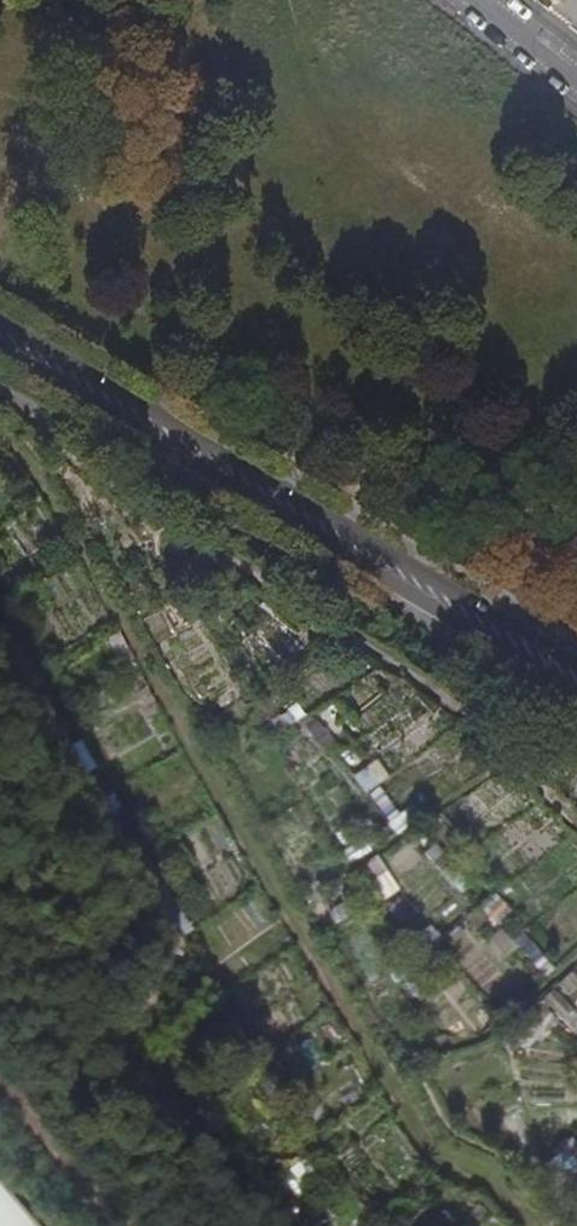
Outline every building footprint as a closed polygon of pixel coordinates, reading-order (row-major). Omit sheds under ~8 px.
[(0,1181),(0,1225),(36,1225),(0,1181)]
